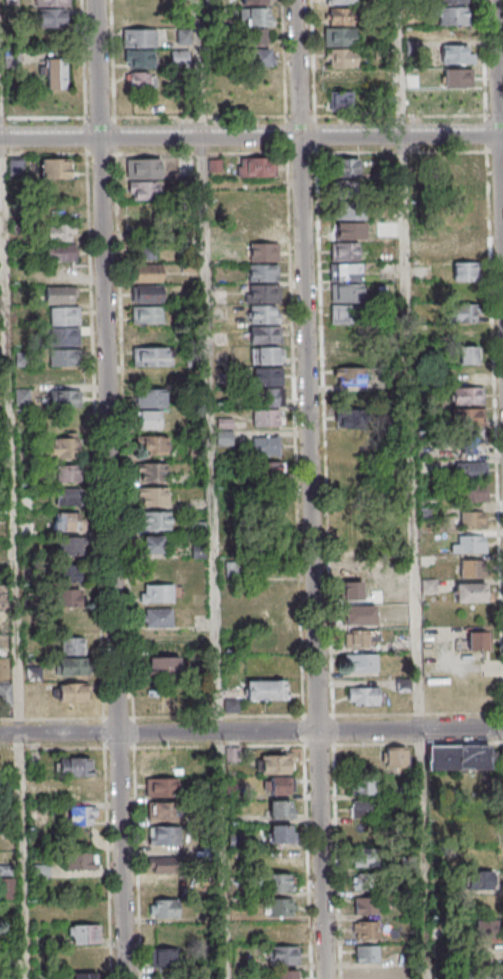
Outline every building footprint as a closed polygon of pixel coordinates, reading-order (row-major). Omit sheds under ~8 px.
[(438,25),(467,24),(466,6),(438,7),(438,25)] [(266,7),(266,26),(241,27),(240,7),(266,7)] [(328,8),(329,24),(351,24),(351,7),(328,8)] [(39,8),(65,8),(66,24),(39,25),(39,8)] [(324,27),(325,45),(355,45),(354,26),(324,27)] [(123,29),(155,28),(155,46),(123,47),(123,29)] [(190,43),(190,28),(176,28),(176,43),(190,43)] [(242,28),(264,28),(264,45),(242,45),(242,28)] [(442,64),(475,63),(475,53),(469,53),(469,45),(441,45),(442,64)] [(328,48),(328,66),(356,65),(355,47),(328,48)] [(270,67),(238,67),(238,49),(269,48),(270,67)] [(188,49),(170,49),(170,67),(188,67),(188,49)] [(128,68),(155,67),(154,50),(127,50),(128,68)] [(45,58),(46,88),(67,88),(67,57),(45,58)] [(328,69),(329,87),(357,86),(356,68),(328,69)] [(444,68),(472,68),(472,87),(443,87),(444,68)] [(129,72),(129,88),(151,87),(150,71),(129,72)] [(272,109),(272,89),(239,89),(239,109),(272,109)] [(353,91),(354,110),(328,111),(327,91),(353,91)] [(238,177),(275,177),(275,157),(238,157),(238,177)] [(160,158),(127,158),(127,178),(160,178),(160,158)] [(360,158),(333,158),(333,177),(360,177),(360,158)] [(455,158),(453,175),(476,178),(478,161),(455,158)] [(40,159),(40,179),(70,179),(70,159),(40,159)] [(361,180),(333,180),(333,196),(361,196),(361,180)] [(157,200),(157,181),(129,181),(129,200),(157,200)] [(75,221),(75,202),(47,202),(47,221),(75,221)] [(331,324),(363,323),(362,304),(363,304),(361,239),(364,239),(363,220),(365,220),(364,202),(334,203),(335,241),(329,241),(331,324)] [(46,241),(75,241),(75,224),(46,224),(46,241)] [(156,256),(156,237),(135,237),(135,256),(156,256)] [(50,346),(79,344),(78,328),(80,328),(79,304),(77,304),(77,284),(78,284),(76,242),(45,244),(46,264),(44,264),(45,284),(47,284),(50,346)] [(453,259),(475,259),(475,242),(453,242),(453,259)] [(278,261),(278,243),(254,243),(254,261),(278,261)] [(453,281),(476,281),(476,261),(453,261),(453,281)] [(133,264),(133,281),(162,281),(162,264),(133,264)] [(278,282),(278,264),(250,264),(250,282),(278,282)] [(163,302),(162,285),(131,285),(132,303),(163,302)] [(448,304),(448,322),(476,322),(476,304),(448,304)] [(132,324),(163,324),(163,306),(132,306),(132,324)] [(459,346),(459,364),(478,364),(478,346),(459,346)] [(168,365),(168,347),(133,347),(133,365),(168,365)] [(283,364),(283,347),(251,347),(251,364),(283,364)] [(338,347),(338,366),(336,366),(336,386),(364,386),(365,348),(338,347)] [(77,350),(49,350),(49,366),(77,366),(77,350)] [(279,369),(255,370),(256,387),(279,386),(279,369)] [(483,387),(450,387),(450,404),(483,404),(483,387)] [(165,389),(133,389),(133,407),(165,407),(165,389)] [(48,390),(48,406),(80,406),(80,390),(48,390)] [(253,428),(283,428),(283,409),(253,409),(253,428)] [(481,424),(481,409),(453,409),(453,424),(481,424)] [(162,429),(162,410),(138,410),(138,429),(162,429)] [(340,432),(371,432),(371,410),(340,410),(340,432)] [(78,412),(48,412),(48,429),(78,429),(78,412)] [(458,430),(458,453),(481,453),(481,430),(458,430)] [(53,434),(53,458),(78,458),(78,434),(53,434)] [(167,436),(141,436),(141,454),(167,454),(167,436)] [(279,437),(253,437),(253,457),(279,457),(279,437)] [(486,462),(454,462),(454,478),(486,478),(486,462)] [(167,481),(167,463),(139,463),(139,481),(167,481)] [(255,463),(255,479),(283,479),(283,463),(255,463)] [(57,464),(57,482),(80,482),(80,464),(57,464)] [(457,502),(487,502),(487,485),(457,485),(457,502)] [(55,506),(80,506),(80,487),(55,487),(55,506)] [(167,505),(167,487),(141,487),(141,505),(167,505)] [(171,530),(171,511),(142,511),(142,530),(171,530)] [(484,528),(484,511),(459,511),(459,528),(484,528)] [(56,532),(83,532),(83,512),(56,512),(56,532)] [(143,535),(143,554),(163,554),(163,535),(143,535)] [(450,553),(484,553),(484,535),(450,535),(450,553)] [(57,556),(80,556),(80,537),(57,537),(57,556)] [(484,560),(456,560),(456,577),(484,577),(484,560)] [(143,579),(171,579),(171,561),(143,561),(143,579)] [(80,583),(80,564),(57,564),(57,583),(80,583)] [(456,602),(489,602),(489,583),(456,583),(456,602)] [(140,585),(140,603),(173,603),(173,585),(140,585)] [(351,600),(374,597),(372,585),(349,588),(351,600)] [(81,606),(81,588),(56,588),(56,606),(81,606)] [(344,626),(376,626),(376,608),(344,608),(344,626)] [(172,609),(145,609),(145,631),(172,631),(172,609)] [(82,630),(82,613),(59,613),(59,630),(82,630)] [(379,631),(347,631),(347,647),(379,647),(379,631)] [(487,651),(487,631),(465,631),(465,651),(487,651)] [(59,655),(84,655),(84,637),(59,637),(59,655)] [(377,672),(377,654),(349,654),(349,672),(377,672)] [(147,657),(147,677),(176,677),(176,657),(147,657)] [(85,659),(57,659),(57,675),(85,675),(85,659)] [(286,680),(246,680),(246,700),(286,700),(286,680)] [(10,683),(0,684),(0,705),(11,705),(10,683)] [(87,683),(58,683),(58,702),(87,702),(87,683)] [(398,699),(410,699),(410,683),(398,683),(398,699)] [(379,706),(379,687),(349,687),(349,706),(379,706)] [(426,744),(426,770),(490,770),(490,744),(426,744)] [(407,747),(384,747),(384,766),(407,766),(407,747)] [(293,773),(293,754),(259,754),(259,773),(293,773)] [(57,759),(57,777),(91,777),(91,759),(57,759)] [(269,795),(293,794),(292,778),(269,778),(269,795)] [(377,779),(352,779),(352,794),(377,794),(377,779)] [(150,780),(181,780),(181,798),(150,798),(150,780)] [(64,782),(64,802),(91,802),(91,782),(64,782)] [(292,819),(291,800),(269,800),(270,819),(292,819)] [(374,819),(374,800),(351,800),(352,819),(374,819)] [(152,804),(183,804),(183,822),(152,822),(152,804)] [(94,807),(67,807),(67,825),(94,825),(94,807)] [(291,843),(291,825),(268,825),(268,843),(291,843)] [(151,828),(183,827),(183,846),(152,846),(151,828)] [(94,846),(94,830),(66,830),(66,846),(94,846)] [(377,868),(377,851),(352,851),(352,868),(377,868)] [(67,853),(96,853),(96,871),(68,872),(67,853)] [(182,858),(149,858),(149,876),(182,876),(182,858)] [(47,866),(34,867),(35,879),(48,878),(47,866)] [(495,871),(464,871),(464,890),(495,890),(495,871)] [(289,874),(265,874),(265,892),(289,892),(289,874)] [(354,891),(377,891),(377,878),(354,878),(354,891)] [(155,883),(155,896),(177,896),(177,883),(155,883)] [(179,899),(149,899),(149,919),(179,919),(179,899)] [(293,917),(293,899),(266,899),(266,917),(293,917)] [(358,899),(380,899),(381,916),(358,916),(358,899)] [(473,919),(473,939),(497,939),(497,919),(473,919)] [(360,924),(382,923),(382,940),(360,940),(360,924)] [(100,925),(67,925),(67,944),(100,944),(100,925)] [(267,965),(298,965),(298,946),(267,946),(267,965)] [(358,948),(381,947),(381,964),(359,964),(358,948)] [(152,950),(152,969),(174,969),(175,950),(152,950)] [(497,967),(467,967),(467,978),(497,978),(497,967)] [(275,970),(275,978),(297,978),(297,970),(275,970)] [(382,971),(382,978),(360,978),(360,972),(382,971)]
